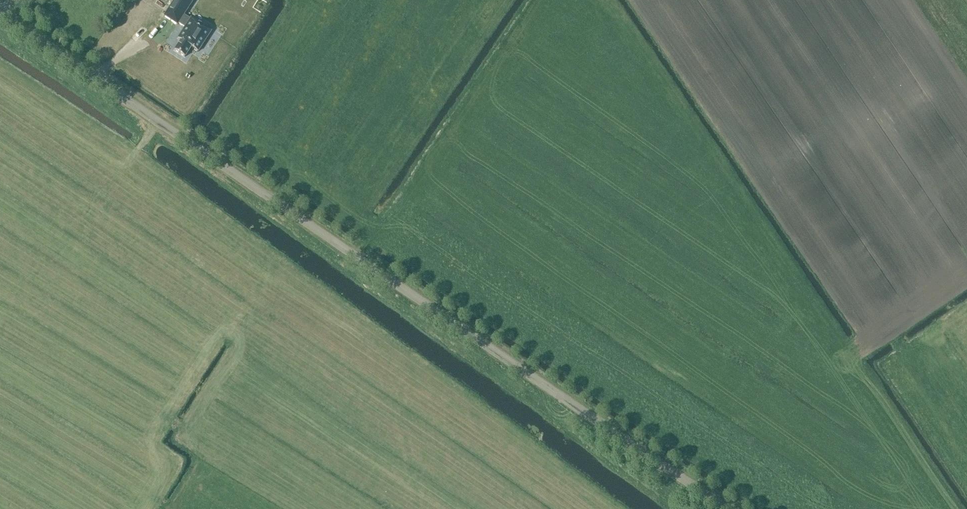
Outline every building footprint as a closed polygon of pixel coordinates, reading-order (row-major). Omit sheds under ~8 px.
[(174,0),(169,0),(154,23),(167,32),(168,30),(175,34),(174,35),(169,43),(167,46),(170,48),(163,57),(173,64),(180,55),(187,59),(201,39),(181,26),(179,27),(173,23),(184,7),(174,0)]
